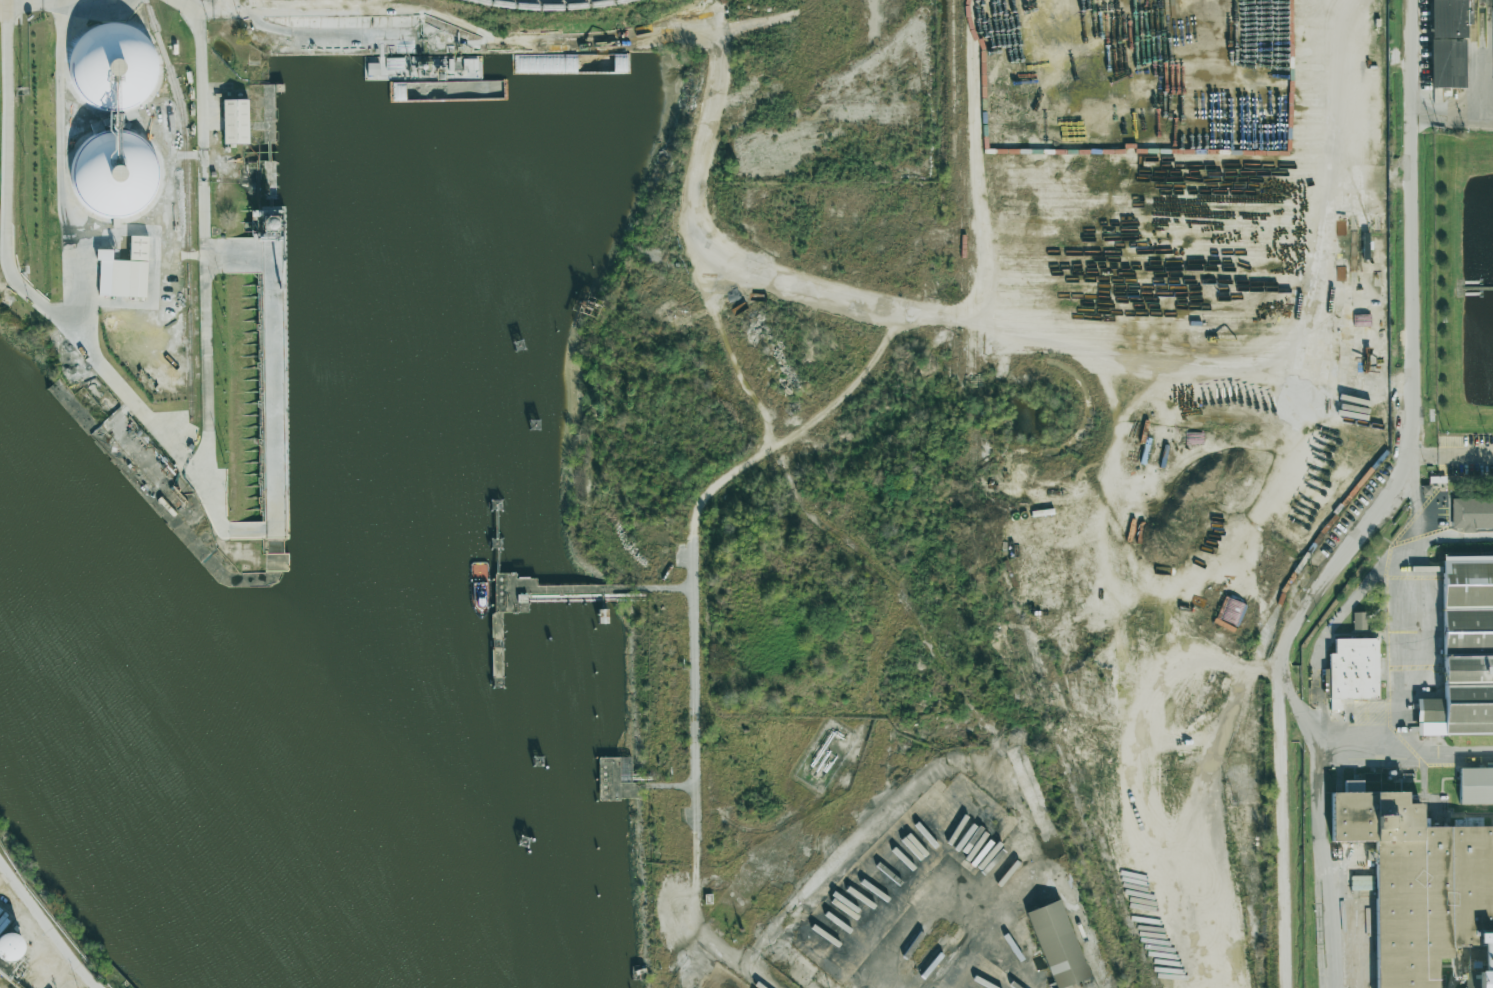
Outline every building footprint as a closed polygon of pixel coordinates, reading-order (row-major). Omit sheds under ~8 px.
[(1466,87),(1466,0),(1431,0),(1431,88),(1466,87)] [(78,94),(107,114),(107,117),(93,123),(92,137),(85,140),(73,157),(72,183),(80,201),(101,215),(124,216),(140,210),(158,183),(159,165),(152,147),(119,125),(122,120),(123,108),(142,101),(157,78),(158,62),(149,39),(129,26),(102,25),(85,32),(73,48),(72,81),(78,94)] [(248,99),(223,99),(224,144),(249,143),(248,99)] [(147,297),(148,236),(130,235),(129,261),(112,260),(112,250),(99,250),(97,296),(147,297)] [(1451,498),(1451,528),(1463,528),(1463,529),(1492,529),(1492,498),(1451,498)] [(1442,557),(1492,556),(1492,734),(1415,735),(1416,697),(1444,698),(1442,557)] [(1366,612),(1353,612),(1353,630),(1366,630),(1366,612)] [(1377,638),(1334,639),(1335,653),(1329,653),(1329,710),(1341,710),(1341,699),(1378,698),(1377,638)] [(1485,762),(1485,768),(1459,768),(1460,804),(1492,803),(1492,762),(1485,762)] [(1421,827),(1492,826),(1492,987),(1375,987),(1375,841),(1330,841),(1330,792),(1344,792),(1343,780),(1362,780),(1362,792),(1406,792),(1407,804),(1421,804),(1421,827)] [(1060,899),(1027,911),(1054,987),(1071,987),(1069,984),(1088,977),(1060,899)] [(18,959),(21,956),(24,952),(25,948),(25,943),(23,938),(20,935),(15,933),(11,932),(6,933),(2,935),(0,938),(0,956),(4,959),(8,960),(13,960),(18,959)]
